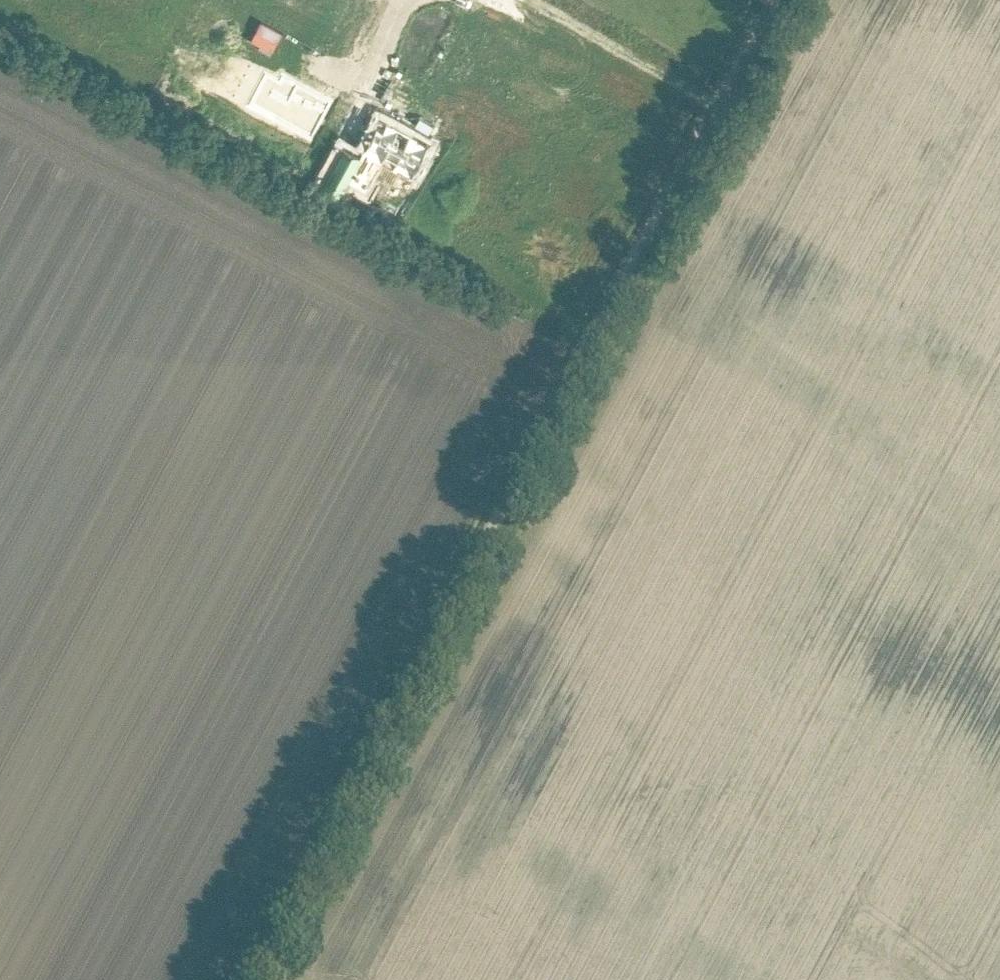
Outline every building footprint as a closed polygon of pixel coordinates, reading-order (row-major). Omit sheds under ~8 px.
[(248,105),(311,138),(331,101),(282,75),(280,80),(265,73),(248,105)] [(342,144),(318,189),(339,200),(349,180),(367,189),(382,160),(411,176),(429,142),(392,122),(392,123),(386,120),(383,126),(376,122),(359,153),(342,144)]
